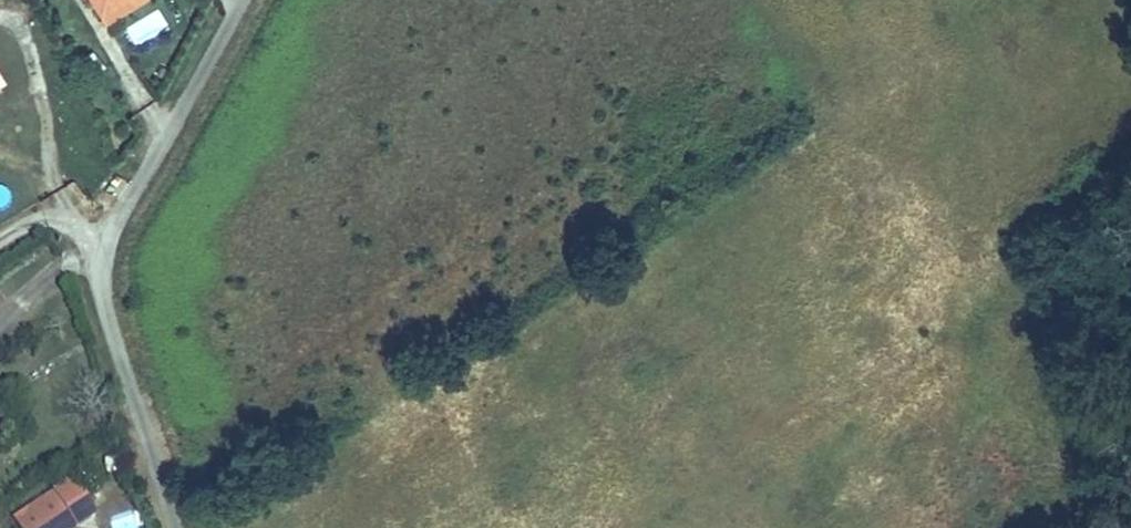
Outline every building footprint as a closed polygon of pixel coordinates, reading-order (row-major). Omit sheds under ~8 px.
[(113,13),(134,0),(121,0),(115,3),(113,0),(105,0),(113,13)] [(8,519),(14,527),(54,527),(66,521),(48,494),(8,519)]
